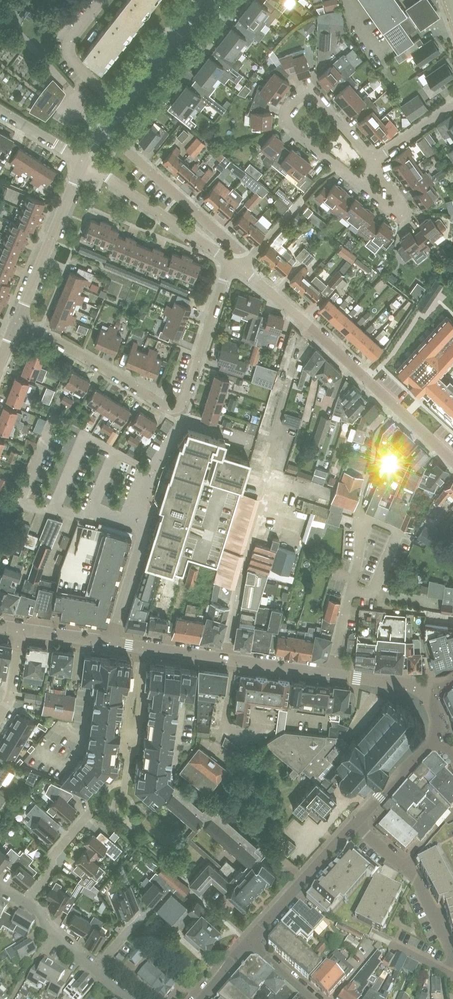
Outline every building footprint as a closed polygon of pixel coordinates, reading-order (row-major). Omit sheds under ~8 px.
[(82,57),(101,72),(107,64),(104,62),(111,53),(114,55),(125,40),(123,39),(129,30),(132,32),(143,17),(141,15),(148,7),(150,8),(156,1),(155,0),(126,0),(82,57)] [(276,9),(265,0),(261,4),(256,0),(252,0),(251,2),(249,1),(244,7),(260,19),(264,14),(266,14),(270,17),(276,9)] [(276,9),(277,8),(281,12),(287,5),(282,2),(282,1),(283,1),(285,1),(287,0),(265,0),(276,9)] [(323,2),(325,11),(339,8),(337,0),(333,0),(323,2)] [(397,53),(413,41),(408,34),(417,27),(407,13),(406,14),(396,0),(360,0),(397,53)] [(405,4),(420,25),(440,12),(432,0),(411,0),(405,4)] [(19,2),(15,9),(28,19),(33,13),(19,2)] [(263,31),(260,29),(257,27),(256,25),(260,19),(244,7),(239,13),(241,15),(238,18),(246,24),(242,29),(254,38),(259,41),(263,35),(263,31)] [(320,32),(319,48),(329,48),(330,32),(329,32),(329,24),(326,24),(324,24),(324,19),(317,19),(317,23),(317,31),(320,32)] [(248,46),(254,38),(242,29),(239,33),(231,27),(228,31),(227,29),(222,36),(238,48),(242,43),(244,43),(248,46)] [(238,48),(222,36),(217,42),(219,43),(216,47),(224,53),(220,57),(231,66),(243,52),(238,48)] [(404,48),(409,54),(413,51),(421,63),(440,49),(439,47),(440,46),(435,38),(433,40),(432,37),(420,45),(416,39),(404,48)] [(349,75),(356,68),(355,66),(362,60),(352,48),(343,55),(342,54),(331,63),(332,65),(318,77),(326,87),(328,85),(332,89),(349,75)] [(272,50),(268,55),(273,62),(278,58),(277,57),(272,50)] [(294,53),(281,62),(289,73),(296,68),(298,76),(310,72),(304,54),(297,56),(294,53)] [(225,74),(231,66),(220,57),(216,62),(209,56),(206,59),(204,58),(199,65),(215,77),(220,72),(222,72),(225,74)] [(283,78),(289,73),(281,62),(268,72),(271,76),(267,81),(282,92),(289,83),(283,78)] [(422,86),(430,97),(442,88),(440,84),(452,75),(451,73),(452,72),(452,71),(448,64),(446,65),(445,63),(426,76),(429,81),(422,86)] [(211,82),(215,77),(199,65),(194,71),(196,72),(194,75),(201,81),(197,86),(209,95),(215,87),(212,84),(211,82)] [(334,96),(342,105),(356,92),(351,87),(355,83),(349,75),(332,89),(336,94),(334,96)] [(29,111),(46,119),(49,115),(52,112),(55,108),(58,104),(61,100),(63,96),(66,92),(53,78),(50,81),(47,84),(44,87),(42,90),(39,94),(37,97),(35,100),(33,104),(31,107),(29,111)] [(275,102),(282,92),(267,81),(263,86),(258,85),(253,100),(265,105),(268,97),(275,102)] [(209,95),(197,86),(194,91),(186,85),(184,88),(182,87),(177,93),(193,106),(199,111),(204,105),(206,106),(210,105),(214,99),(209,95)] [(351,112),(355,116),(372,102),(365,94),(361,98),(356,92),(342,105),(349,113),(351,112)] [(189,111),(193,106),(177,93),(172,100),(174,101),(171,104),(179,110),(175,115),(192,128),(196,123),(190,119),(193,116),(189,113),(189,111)] [(417,95),(401,106),(410,119),(426,108),(417,95)] [(265,105),(253,100),(247,115),(251,116),(251,125),(252,125),(251,130),(260,130),(260,125),(269,126),(270,113),(262,112),(265,105)] [(357,122),(365,131),(379,119),(374,113),(377,111),(377,107),(372,102),(355,116),(359,121),(357,122)] [(385,114),(379,119),(365,131),(373,140),(383,131),(387,136),(397,128),(385,114)] [(450,133),(452,138),(452,118),(451,115),(436,125),(444,137),(450,133)] [(157,131),(150,126),(145,133),(140,133),(141,138),(139,140),(141,142),(142,147),(147,146),(149,148),(155,141),(160,144),(169,133),(161,126),(157,131)] [(188,133),(184,129),(177,137),(182,141),(188,133)] [(271,164),(285,147),(280,143),(282,141),(273,133),(261,148),(267,153),(262,159),(263,162),(269,167),(271,164)] [(2,134),(0,139),(0,154),(3,156),(12,140),(2,134)] [(185,149),(190,153),(195,147),(201,140),(197,137),(185,149)] [(205,144),(201,140),(195,147),(190,153),(194,157),(205,144)] [(174,172),(183,161),(177,155),(181,151),(176,146),(162,161),(174,172)] [(430,146),(423,151),(426,156),(434,151),(430,146)] [(12,170),(16,172),(28,153),(19,147),(10,162),(15,165),(12,170)] [(283,166),(289,170),(301,156),(291,148),(290,150),(285,147),(271,164),(279,170),(283,166)] [(399,176),(415,165),(409,155),(411,154),(407,148),(395,157),(399,162),(391,167),(395,172),(395,171),(399,176)] [(221,171),(231,160),(219,150),(214,156),(220,161),(216,166),(221,171)] [(23,170),(28,173),(37,159),(28,153),(16,172),(20,175),(23,170)] [(301,156),(289,170),(295,175),(291,180),(304,190),(313,179),(303,172),(310,163),(301,156)] [(30,181),(34,184),(46,165),(37,159),(28,173),(33,177),(30,181)] [(231,160),(221,171),(218,174),(222,177),(229,169),(240,178),(247,172),(246,171),(246,172),(231,160)] [(183,161),(174,172),(185,181),(194,171),(195,172),(200,167),(195,163),(191,168),(183,161)] [(46,165),(34,184),(38,186),(41,182),(47,185),(56,171),(46,165)] [(415,165),(399,176),(403,181),(402,182),(405,187),(410,183),(414,188),(429,177),(429,178),(432,176),(427,170),(422,174),(415,165)] [(209,167),(205,172),(201,177),(195,172),(194,171),(185,181),(196,191),(214,171),(209,167)] [(256,168),(251,174),(257,179),(262,173),(256,168)] [(445,176),(443,168),(434,174),(438,180),(445,176)] [(249,174),(247,172),(240,178),(247,184),(253,177),(249,174)] [(429,178),(429,177),(414,188),(417,193),(413,197),(416,201),(417,201),(421,206),(425,203),(436,195),(437,194),(430,185),(433,183),(429,178)] [(227,193),(221,187),(217,183),(203,198),(214,207),(227,193)] [(335,213),(346,199),(341,195),(345,190),(341,186),(340,187),(335,183),(328,191),(323,187),(315,197),(321,202),(323,199),(331,206),(329,209),(335,213)] [(262,198),(255,192),(244,204),(250,210),(262,198)] [(227,193),(214,207),(225,217),(239,203),(234,198),(233,199),(231,197),(231,196),(227,193)] [(41,210),(44,202),(27,195),(21,209),(41,217),(43,212),(41,210)] [(436,195),(425,203),(427,206),(430,204),(433,208),(437,204),(441,202),(440,200),(436,195)] [(283,201),(278,197),(271,204),(282,214),(289,206),(283,201)] [(287,197),(283,201),(289,206),(293,202),(287,197)] [(342,215),(351,222),(363,206),(358,202),(359,201),(355,198),(351,203),(346,199),(335,213),(340,217),(342,215)] [(308,206),(302,212),(308,217),(313,211),(308,206)] [(368,210),(363,206),(351,222),(360,229),(358,231),(363,236),(374,221),(370,217),(373,213),(369,209),(368,210)] [(41,217),(21,209),(16,222),(28,227),(33,230),(36,221),(39,222),(41,217)] [(257,219),(251,213),(246,209),(232,224),(244,234),(253,224),(257,219)] [(303,222),(295,215),(292,220),(300,226),(303,222)] [(319,217),(315,223),(322,229),(326,223),(319,217)] [(434,222),(429,217),(424,221),(423,220),(419,223),(423,228),(418,232),(429,246),(434,242),(432,240),(446,229),(446,228),(440,219),(438,219),(434,222)] [(97,242),(105,222),(100,220),(99,222),(90,219),(83,236),(97,242)] [(25,236),(28,227),(16,222),(11,220),(6,234),(25,242),(28,237),(25,236)] [(379,225),(374,221),(363,236),(368,240),(370,237),(379,245),(380,244),(385,248),(393,238),(388,234),(392,229),(391,228),(390,226),(388,224),(387,224),(383,221),(379,225)] [(97,242),(111,247),(116,235),(117,235),(119,231),(109,227),(111,224),(105,222),(97,242)] [(253,224),(244,234),(255,244),(268,229),(263,225),(259,229),(253,224)] [(286,248),(281,244),(289,235),(282,229),(273,239),(274,240),(260,255),(271,265),(280,255),(286,248)] [(423,251),(429,246),(418,232),(413,236),(409,231),(405,234),(405,235),(400,239),(403,243),(398,248),(397,251),(405,260),(412,255),(421,248),(423,251)] [(25,242),(6,234),(0,247),(17,254),(21,246),(23,247),(25,242)] [(125,238),(124,238),(117,235),(116,235),(111,247),(109,252),(123,257),(131,238),(126,235),(125,238)] [(131,238),(123,257),(138,264),(145,247),(135,242),(136,240),(131,238)] [(91,256),(93,251),(80,245),(78,250),(91,256)] [(441,246),(434,252),(440,259),(447,254),(441,246)] [(14,263),(17,254),(0,247),(0,248),(0,264),(14,269),(16,264),(14,263)] [(152,249),(145,247),(138,264),(150,269),(158,249),(153,247),(152,249)] [(302,260),(309,251),(304,247),(295,256),(300,261),(302,259),(302,260)] [(158,249),(150,269),(164,274),(166,269),(171,257),(170,257),(162,254),(163,251),(158,249)] [(93,251),(91,256),(105,262),(104,266),(106,261),(107,256),(93,251)] [(309,251),(302,260),(307,264),(315,256),(309,251)] [(166,269),(179,274),(187,255),(182,253),(181,256),(172,252),(170,257),(171,257),(166,269)] [(187,255),(179,274),(193,280),(200,263),(191,260),(192,257),(187,255)] [(280,255),(271,265),(282,275),(295,260),(291,256),(287,260),(280,255)] [(370,268),(357,258),(354,261),(367,272),(370,268)] [(117,272),(119,266),(106,261),(104,266),(117,272)] [(313,270),(317,273),(325,264),(321,261),(313,270)] [(6,282),(9,273),(12,274),(14,269),(0,264),(0,280),(6,282)] [(132,278),(134,273),(119,266),(117,272),(132,278)] [(290,281),(301,291),(310,281),(303,275),(307,271),(303,266),(290,281)] [(79,267),(76,274),(71,271),(66,282),(81,288),(84,283),(89,285),(91,280),(94,273),(79,267)] [(334,286),(342,277),(343,276),(344,275),(344,274),(338,270),(326,284),(333,290),(335,287),(334,286)] [(134,273),(132,278),(144,283),(146,277),(134,273)] [(312,301),(325,286),(314,276),(310,281),(301,291),(312,301)] [(157,288),(159,283),(146,277),(144,283),(157,288)] [(342,278),(337,284),(342,288),(347,282),(342,278)] [(161,279),(159,283),(157,288),(159,284),(173,289),(175,284),(161,279)] [(7,292),(11,284),(6,282),(0,280),(0,295),(8,298),(10,293),(7,292)] [(81,288),(66,282),(62,292),(83,300),(85,296),(79,293),(81,288)] [(175,284),(173,289),(186,295),(188,290),(175,284)] [(425,311),(441,294),(435,288),(419,305),(425,311)] [(335,291),(328,299),(319,308),(328,316),(337,307),(332,302),(335,299),(334,298),(338,294),(335,291)] [(83,300),(62,292),(58,301),(73,308),(76,302),(81,304),(83,300)] [(178,295),(175,301),(188,306),(191,300),(178,295)] [(257,337),(256,337),(260,325),(259,324),(262,316),(256,314),(261,300),(252,296),(251,299),(238,295),(233,310),(242,314),(241,317),(247,319),(240,340),(252,344),(253,343),(255,344),(257,337)] [(337,307),(328,316),(337,324),(346,315),(340,310),(348,302),(351,299),(347,296),(344,299),(337,307)] [(73,308),(58,301),(54,311),(74,320),(77,315),(71,313),(73,308)] [(166,309),(187,318),(191,308),(188,306),(175,301),(173,307),(167,304),(166,309)] [(183,328),(187,318),(166,309),(164,313),(169,315),(167,321),(183,328)] [(54,311),(49,322),(65,328),(67,322),(73,324),(74,320),(54,311)] [(267,341),(275,343),(283,317),(269,313),(265,326),(260,325),(256,337),(257,337),(255,344),(265,347),(267,341)] [(355,323),(346,315),(337,324),(346,333),(355,323)] [(355,341),(363,331),(358,326),(365,319),(362,315),(355,323),(346,333),(355,341)] [(396,369),(408,379),(406,381),(420,395),(425,390),(452,416),(452,381),(449,377),(446,381),(439,374),(452,359),(452,322),(446,315),(396,369)] [(171,335),(174,336),(178,338),(183,328),(167,321),(163,331),(161,330),(158,336),(168,341),(171,335)] [(88,327),(79,323),(77,330),(86,333),(88,327)] [(366,328),(369,332),(374,327),(371,323),(366,328)] [(94,343),(105,348),(114,326),(109,324),(107,330),(101,327),(94,343)] [(114,326),(105,348),(115,352),(122,336),(116,334),(118,328),(114,326)] [(363,331),(355,341),(364,349),(372,340),(367,334),(363,331)] [(379,331),(375,336),(378,340),(383,335),(379,331)] [(224,339),(222,347),(218,360),(227,363),(225,370),(243,375),(247,362),(236,359),(238,352),(236,351),(238,344),(224,339)] [(372,340),(364,349),(373,357),(381,348),(376,343),(372,340)] [(125,362),(135,366),(142,351),(136,348),(138,342),(134,341),(125,362)] [(255,344),(252,353),(259,355),(262,346),(255,344)] [(135,366),(145,370),(154,349),(150,347),(147,353),(142,351),(135,366)] [(307,368),(312,372),(323,356),(315,348),(303,365),(298,381),(297,386),(302,388),(307,368)] [(26,361),(39,366),(44,355),(31,349),(26,361)] [(154,349),(145,370),(155,375),(162,359),(156,357),(158,351),(154,349)] [(323,379),(335,367),(325,357),(317,369),(313,373),(312,377),(315,379),(319,375),(323,379)] [(56,361),(50,358),(47,363),(53,366),(56,361)] [(39,366),(26,361),(22,372),(34,377),(39,366)] [(256,364),(251,381),(258,383),(263,366),(256,364)] [(274,380),(268,378),(271,369),(263,366),(258,383),(272,387),(274,380)] [(335,367),(323,379),(328,384),(326,391),(334,394),(341,373),(335,367)] [(71,392),(81,375),(71,370),(64,383),(71,387),(69,391),(71,392)] [(226,389),(229,378),(215,374),(211,385),(226,389)] [(81,375),(71,392),(74,393),(76,390),(82,393),(90,380),(81,375)] [(12,388),(24,394),(29,382),(16,377),(12,388)] [(343,409),(344,408),(360,391),(353,384),(345,392),(340,388),(337,399),(335,406),(343,409)] [(208,395),(222,400),(226,389),(211,385),(208,395)] [(27,397),(28,395),(24,394),(12,388),(7,400),(19,405),(22,399),(26,401),(27,397)] [(91,408),(93,410),(103,393),(94,388),(87,400),(93,404),(91,408)] [(352,422),(359,415),(355,411),(366,400),(358,393),(361,391),(360,391),(344,408),(351,415),(348,419),(352,422)] [(93,410),(96,411),(98,407),(104,411),(112,399),(103,393),(93,410)] [(222,400),(208,395),(205,406),(219,411),(222,400)] [(68,397),(65,403),(70,406),(73,400),(68,397)] [(100,428),(104,431),(108,425),(111,420),(121,404),(112,399),(104,411),(111,415),(106,423),(104,422),(100,428)] [(352,440),(352,439),(362,442),(365,434),(364,434),(366,426),(365,425),(367,420),(372,425),(383,413),(374,403),(362,416),(359,423),(357,422),(355,429),(351,427),(346,439),(352,440)] [(130,410),(121,404),(111,420),(114,422),(116,418),(122,422),(130,410)] [(23,424),(24,423),(19,421),(22,413),(4,406),(0,417),(0,418),(12,422),(16,424),(15,427),(21,429),(23,424)] [(219,411),(205,406),(201,417),(215,422),(219,411)] [(126,440),(131,443),(148,416),(139,411),(131,423),(137,427),(135,431),(138,432),(135,437),(130,434),(126,440)] [(285,412),(281,422),(292,425),(296,415),(285,412)] [(91,414),(87,420),(92,423),(96,417),(91,414)] [(296,415),(292,425),(298,427),(301,417),(296,415)] [(143,435),(140,434),(142,430),(149,434),(157,422),(148,416),(131,443),(136,446),(143,435)] [(322,416),(314,441),(320,443),(322,443),(330,419),(322,416)] [(0,418),(0,431),(7,434),(12,422),(0,418)] [(231,427),(232,421),(223,418),(222,424),(231,427)] [(248,421),(244,431),(254,434),(258,424),(248,421)] [(402,430),(402,431),(392,422),(382,432),(377,449),(386,458),(393,451),(398,456),(403,451),(403,450),(412,440),(402,430)] [(40,433),(43,426),(35,423),(32,430),(40,433)] [(108,425),(104,431),(109,434),(113,428),(108,425)] [(216,566),(248,459),(227,453),(230,442),(225,441),(225,440),(218,438),(218,439),(188,429),(188,430),(178,445),(180,447),(173,457),(167,466),(163,475),(158,493),(165,499),(163,506),(160,505),(159,507),(162,507),(154,531),(155,531),(145,562),(163,568),(182,574),(183,574),(188,557),(216,566)] [(405,514),(406,511),(425,467),(421,463),(429,454),(418,444),(405,457),(409,460),(403,475),(400,481),(389,507),(405,514)] [(11,450),(9,455),(15,458),(18,453),(11,450)] [(286,469),(296,472),(297,469),(299,464),(288,461),(286,469)] [(419,484),(434,490),(433,491),(434,492),(437,485),(437,484),(437,483),(438,481),(440,482),(444,478),(442,477),(444,475),(446,472),(445,470),(437,463),(431,469),(430,469),(428,472),(430,472),(429,475),(423,472),(418,485),(419,484)] [(327,471),(315,467),(313,474),(311,479),(323,483),(327,471)] [(379,500),(379,501),(381,495),(392,477),(395,472),(387,467),(377,484),(376,484),(370,499),(364,512),(373,515),(379,500)] [(296,474),(311,479),(313,474),(297,469),(296,472),(296,474)] [(362,478),(344,472),(341,481),(338,480),(336,487),(331,502),(353,510),(360,490),(359,490),(360,487),(359,487),(362,478)] [(9,486),(11,482),(6,480),(7,479),(0,477),(0,482),(9,486)] [(435,500),(440,504),(449,493),(452,496),(452,478),(435,500)] [(240,492),(222,557),(215,581),(230,586),(256,497),(240,492)] [(311,512),(302,540),(306,542),(317,546),(325,521),(329,509),(304,501),(303,500),(298,498),(295,507),(311,512)] [(405,514),(389,507),(378,503),(379,501),(379,500),(373,515),(400,526),(405,514)] [(326,521),(338,526),(342,513),(330,509),(326,521)] [(406,511),(405,514),(400,526),(411,532),(413,527),(411,526),(416,516),(406,511)] [(32,562),(33,563),(33,562),(43,566),(52,546),(62,521),(48,516),(39,538),(41,539),(32,562)] [(26,536),(28,532),(30,525),(22,523),(18,534),(26,536)] [(60,566),(60,570),(57,582),(55,590),(56,590),(55,596),(51,616),(52,616),(52,612),(60,613),(59,617),(106,625),(107,617),(108,617),(131,537),(110,530),(111,530),(83,524),(80,523),(77,523),(60,566)] [(424,526),(418,536),(428,543),(435,532),(424,526)] [(26,536),(23,544),(34,548),(38,536),(28,532),(26,536)] [(71,538),(64,535),(59,546),(67,549),(71,538)] [(270,546),(275,548),(276,548),(277,546),(279,539),(273,537),(270,546)] [(269,568),(275,548),(270,546),(255,542),(247,568),(258,572),(256,580),(264,582),(265,582),(269,568)] [(449,555),(452,551),(452,548),(446,542),(441,547),(449,555)] [(269,568),(270,568),(269,574),(292,581),(294,575),(288,574),(295,552),(277,546),(276,548),(275,548),(269,568)] [(2,606),(9,585),(17,563),(18,561),(17,561),(19,555),(13,553),(9,567),(4,565),(1,574),(1,573),(0,576),(0,607),(1,608),(2,606)] [(33,562),(33,563),(28,578),(26,578),(15,609),(32,612),(33,608),(40,582),(39,582),(40,578),(44,566),(43,566),(33,562)] [(145,562),(136,592),(146,596),(146,595),(152,597),(155,598),(163,568),(145,562)] [(17,563),(9,585),(2,606),(13,609),(19,593),(13,591),(20,571),(22,565),(17,563)] [(199,565),(191,563),(185,585),(193,587),(199,565)] [(182,574),(163,568),(155,598),(154,600),(151,613),(150,613),(148,631),(166,634),(168,619),(169,619),(182,574)] [(247,568),(243,592),(241,603),(234,644),(250,647),(254,624),(256,609),(257,607),(260,598),(264,582),(256,580),(258,572),(247,568)] [(50,616),(54,596),(55,596),(56,590),(55,590),(57,582),(40,578),(39,582),(40,582),(33,608),(37,608),(36,613),(49,615),(49,616),(50,616)] [(212,590),(211,599),(216,600),(220,584),(214,583),(212,590)] [(452,604),(452,587),(447,585),(446,587),(446,589),(445,589),(444,602),(452,604)] [(152,597),(146,595),(146,596),(136,592),(125,627),(144,630),(152,597)] [(329,593),(323,616),(336,619),(336,618),(335,618),(341,596),(329,593)] [(440,611),(450,613),(452,604),(444,602),(441,602),(440,611)] [(203,620),(205,614),(197,613),(197,611),(198,605),(187,603),(185,614),(182,614),(182,617),(177,616),(172,635),(199,639),(203,620)] [(229,608),(211,603),(207,617),(208,617),(201,639),(220,642),(222,634),(224,635),(225,629),(224,629),(226,621),(229,608)] [(254,624),(272,628),(277,629),(281,609),(265,606),(265,607),(257,605),(257,607),(256,609),(254,624)] [(359,608),(357,632),(352,631),(352,632),(350,632),(349,633),(348,635),(348,638),(347,638),(346,649),(347,649),(347,651),(349,652),(350,653),(350,654),(355,654),(354,664),(373,667),(375,646),(376,646),(377,630),(376,630),(382,614),(381,614),(383,610),(376,610),(376,609),(359,608)] [(375,646),(373,667),(400,669),(402,647),(405,648),(405,616),(382,614),(376,630),(377,630),(376,646),(375,646)] [(327,655),(331,638),(336,619),(323,616),(320,629),(316,628),(312,657),(322,658),(327,655)] [(276,634),(271,634),(272,628),(254,624),(250,647),(269,650),(273,650),(276,634)] [(425,639),(434,670),(439,668),(452,664),(452,661),(446,637),(447,627),(424,624),(423,638),(425,638),(425,639)] [(292,654),(296,629),(288,627),(287,634),(278,632),(275,651),(292,654)] [(296,629),(292,654),(309,656),(313,638),(304,636),(305,630),(296,629)] [(420,651),(419,638),(412,638),(412,640),(405,640),(406,651),(405,658),(407,658),(407,669),(420,669),(420,651)] [(4,676),(7,658),(8,659),(11,644),(0,642),(0,675),(4,676)] [(23,675),(41,677),(43,678),(44,670),(46,671),(47,664),(45,663),(47,649),(30,646),(29,649),(25,649),(23,661),(25,661),(23,675)] [(43,703),(42,712),(41,712),(41,713),(60,716),(72,718),(75,696),(65,694),(68,672),(70,673),(73,652),(53,649),(50,670),(52,671),(50,680),(46,679),(44,691),(45,691),(45,695),(37,693),(35,702),(43,703)] [(85,754),(60,783),(87,796),(105,774),(110,778),(117,770),(118,758),(114,758),(116,742),(117,738),(118,738),(118,736),(119,733),(120,727),(118,727),(120,712),(123,696),(121,695),(121,692),(122,687),(128,688),(129,683),(132,683),(133,670),(130,669),(131,661),(85,655),(82,682),(95,684),(89,729),(86,754),(85,754)] [(148,716),(147,730),(146,730),(145,730),(144,736),(143,740),(143,743),(144,743),(144,746),(142,761),(138,761),(134,786),(149,798),(147,800),(151,804),(167,786),(173,779),(167,774),(167,769),(169,769),(170,766),(174,740),(180,695),(187,696),(193,696),(197,670),(151,664),(150,672),(147,671),(145,685),(148,685),(147,690),(153,691),(152,695),(152,699),(150,699),(148,716)] [(197,697),(197,698),(197,735),(202,735),(208,736),(209,724),(219,725),(224,697),(228,672),(198,667),(198,670),(197,697)] [(263,702),(267,678),(267,677),(256,675),(256,676),(241,674),(239,687),(237,686),(234,708),(237,708),(235,718),(246,720),(250,700),(263,702)] [(278,680),(267,678),(263,702),(286,705),(289,680),(278,678),(278,680)] [(291,680),(288,704),(292,705),(296,706),(295,709),(325,713),(325,708),(328,709),(328,708),(331,708),(334,687),(329,686),(329,685),(295,681),(291,680)] [(333,727),(335,736),(342,737),(342,736),(349,726),(339,722),(340,712),(349,714),(350,708),(350,703),(346,702),(349,688),(334,686),(334,687),(331,708),(328,708),(328,709),(328,711),(333,727)] [(446,698),(444,704),(452,720),(452,722),(452,692),(446,698)] [(346,740),(342,736),(342,737),(335,736),(316,734),(302,732),(284,731),(276,735),(275,735),(265,742),(294,767),(288,773),(293,778),(302,768),(315,780),(312,783),(309,781),(306,784),(309,787),(303,794),(292,806),(297,811),(301,814),(302,812),(305,815),(307,813),(317,821),(322,814),(323,815),(329,808),(328,807),(329,806),(336,798),(329,793),(333,788),(336,785),(333,782),(336,779),(337,781),(338,781),(339,784),(338,785),(339,787),(340,786),(343,788),(342,789),(344,790),(345,788),(348,789),(348,791),(350,791),(350,789),(353,788),(355,789),(356,788),(355,787),(357,784),(363,790),(363,792),(365,792),(365,789),(371,782),(373,784),(373,785),(374,785),(375,783),(379,778),(380,779),(384,775),(382,774),(387,769),(389,769),(389,767),(387,767),(386,766),(392,759),(393,760),(394,758),(393,757),(399,750),(400,751),(401,750),(400,749),(406,742),(407,743),(408,742),(407,741),(412,735),(414,736),(415,735),(416,736),(417,734),(416,733),(423,726),(424,727),(425,726),(424,725),(425,724),(423,723),(422,724),(416,719),(417,717),(415,715),(414,717),(411,714),(408,711),(404,708),(401,706),(402,705),(401,703),(399,705),(399,704),(398,703),(397,703),(396,703),(395,704),(394,705),(389,700),(389,698),(386,698),(387,700),(382,705),(380,706),(380,708),(382,707),(383,709),(377,716),(376,715),(375,716),(376,717),(370,724),(369,723),(368,725),(369,726),(363,732),(362,731),(361,733),(362,734),(356,741),(354,740),(354,738),(352,738),(352,740),(349,743),(346,740)] [(275,735),(276,735),(284,731),(284,730),(286,718),(287,710),(279,709),(275,735)] [(0,741),(0,750),(10,756),(14,758),(21,746),(28,735),(34,724),(17,713),(0,741)] [(47,727),(45,725),(39,722),(37,725),(43,728),(45,730),(47,727)] [(222,744),(239,758),(247,754),(225,736),(222,744)] [(211,757),(198,747),(195,751),(179,772),(207,793),(226,769),(211,757)] [(428,788),(430,786),(435,780),(436,781),(445,772),(448,770),(435,756),(432,756),(421,766),(422,767),(414,775),(408,783),(420,795),(422,794),(427,789),(429,788),(428,788)] [(9,771),(0,765),(0,785),(9,771)] [(452,779),(445,772),(436,781),(435,780),(430,786),(428,788),(429,788),(435,795),(452,779)] [(452,779),(435,795),(450,810),(452,807),(452,780),(452,779)] [(54,801),(49,806),(50,806),(46,810),(53,815),(56,812),(66,820),(75,809),(64,799),(70,791),(57,785),(51,782),(51,784),(49,783),(45,793),(54,801)] [(194,827),(199,821),(246,863),(251,867),(259,857),(262,854),(265,850),(260,845),(258,847),(218,812),(220,810),(212,804),(211,805),(206,801),(200,807),(178,788),(179,786),(173,782),(168,787),(170,788),(172,791),(163,800),(194,827)] [(416,824),(423,819),(435,808),(435,807),(436,806),(422,794),(420,795),(408,783),(407,782),(391,801),(416,824)] [(422,794),(436,806),(440,803),(427,789),(422,794)] [(390,814),(410,831),(416,824),(391,801),(384,808),(390,814)] [(26,813),(36,822),(31,827),(47,841),(57,830),(45,820),(50,815),(35,803),(26,813)] [(435,808),(423,819),(428,823),(430,820),(435,825),(447,811),(440,803),(436,806),(435,807),(435,808)] [(405,852),(417,838),(417,837),(410,831),(390,814),(377,828),(405,852)] [(428,823),(423,819),(416,824),(410,831),(417,837),(417,838),(421,841),(435,825),(430,820),(428,823)] [(448,826),(446,824),(429,842),(452,888),(452,824),(448,826)] [(280,832),(272,842),(277,846),(277,847),(284,853),(287,855),(294,848),(296,845),(286,836),(285,837),(280,832)] [(108,837),(103,843),(92,834),(84,843),(89,848),(84,853),(93,860),(97,855),(99,856),(104,850),(114,859),(122,850),(108,837)] [(429,842),(414,860),(415,861),(415,860),(441,902),(443,902),(452,937),(452,888),(429,842)] [(20,854),(11,847),(5,854),(0,850),(0,868),(7,860),(11,864),(12,864),(20,855),(20,854)] [(371,934),(372,931),(373,928),(380,932),(401,891),(392,886),(398,875),(384,867),(381,871),(372,863),(370,866),(350,848),(351,848),(350,847),(342,857),(336,865),(333,869),(332,868),(320,882),(321,883),(317,887),(316,886),(310,892),(311,893),(306,898),(326,916),(368,938),(371,934)] [(23,850),(20,854),(20,855),(12,864),(11,864),(9,867),(14,870),(11,874),(25,885),(29,881),(33,876),(24,868),(33,858),(23,850)] [(99,865),(93,860),(84,853),(83,852),(75,862),(86,871),(78,881),(84,885),(90,888),(92,886),(105,870),(99,865)] [(270,867),(259,857),(251,867),(246,863),(243,867),(241,865),(237,869),(226,859),(217,869),(208,861),(189,882),(190,883),(199,891),(211,878),(223,888),(226,891),(225,891),(242,906),(250,898),(249,897),(251,895),(264,880),(265,880),(274,870),(270,867)] [(174,887),(175,888),(184,894),(189,888),(187,887),(162,867),(157,873),(162,877),(165,879),(174,887)] [(149,878),(153,882),(141,895),(146,899),(146,901),(148,904),(150,903),(151,904),(158,895),(163,899),(174,887),(165,879),(162,877),(157,873),(156,871),(149,878)] [(120,896),(114,898),(116,904),(114,905),(119,917),(133,911),(129,899),(135,897),(128,880),(124,881),(117,889),(120,896)] [(56,881),(52,888),(51,888),(46,896),(52,900),(48,906),(59,913),(62,909),(67,912),(71,905),(81,890),(84,885),(78,881),(75,886),(72,891),(67,888),(64,892),(59,889),(62,885),(56,881)] [(186,896),(184,894),(175,888),(172,892),(171,891),(156,909),(158,911),(171,922),(172,921),(187,905),(182,901),(186,896)] [(219,927),(201,911),(205,907),(197,899),(194,903),(193,902),(192,903),(193,904),(187,910),(195,917),(186,928),(188,930),(184,935),(198,948),(202,943),(204,944),(205,943),(206,944),(212,937),(211,936),(213,935),(216,931),(219,927)] [(3,928),(2,928),(9,917),(6,921),(1,917),(7,907),(6,906),(5,903),(0,900),(0,932),(3,928)] [(313,933),(323,921),(312,912),(311,914),(300,904),(291,914),(313,933)] [(90,922),(90,921),(79,915),(81,911),(71,905),(67,912),(65,916),(70,919),(68,923),(75,928),(73,931),(81,936),(83,934),(82,934),(88,925),(90,922)] [(2,928),(3,928),(13,934),(17,927),(28,934),(34,923),(32,921),(31,920),(27,917),(25,918),(18,913),(14,920),(9,917),(2,928)] [(88,925),(93,928),(85,942),(96,948),(105,933),(99,929),(104,921),(93,915),(90,921),(90,922),(88,925)] [(308,941),(313,935),(290,915),(281,925),(296,939),(300,934),(308,941)] [(343,926),(341,930),(361,941),(363,937),(343,926)] [(319,957),(316,960),(297,942),(294,945),(289,941),(291,938),(279,927),(271,936),(272,937),(268,941),(268,944),(272,947),(272,948),(278,953),(308,979),(321,964),(327,958),(322,954),(327,948),(321,944),(315,951),(319,957)] [(354,952),(359,944),(348,936),(343,944),(354,952)] [(18,949),(15,944),(4,951),(11,961),(17,957),(20,962),(35,953),(34,952),(35,949),(32,945),(30,944),(29,943),(18,949)] [(127,959),(135,966),(146,954),(138,947),(127,959)] [(346,960),(336,951),(309,980),(328,997),(353,970),(344,962),(346,960)] [(364,967),(347,987),(339,998),(360,998),(361,998),(359,997),(365,990),(365,989),(369,984),(367,982),(381,963),(378,961),(382,955),(377,951),(364,967)] [(388,965),(395,954),(390,951),(383,962),(388,965)] [(395,954),(388,965),(387,967),(395,972),(399,974),(406,958),(396,953),(395,954)] [(115,959),(121,963),(124,959),(118,955),(115,959)] [(414,975),(418,965),(407,959),(404,965),(409,967),(407,972),(414,975)] [(299,998),(288,988),(256,960),(250,961),(217,998),(300,998),(299,998)] [(45,982),(55,965),(49,961),(46,962),(44,961),(39,970),(34,967),(26,980),(36,986),(40,979),(45,982)] [(174,986),(166,978),(165,979),(147,964),(137,976),(155,991),(154,992),(162,998),(163,998),(164,997),(168,992),(172,988),(174,986)] [(55,965),(45,982),(51,985),(47,992),(57,998),(65,985),(60,981),(64,973),(63,972),(62,969),(55,965)] [(395,972),(392,977),(391,979),(390,978),(388,981),(387,980),(377,997),(376,998),(387,998),(399,974),(395,972)] [(82,998),(93,985),(92,984),(92,981),(88,978),(85,978),(84,977),(76,987),(71,983),(63,992),(71,998),(81,998),(82,998)] [(377,997),(372,994),(375,989),(379,991),(384,981),(379,978),(364,998),(376,998),(377,997)] [(431,993),(441,993),(440,978),(431,978),(431,993)]
